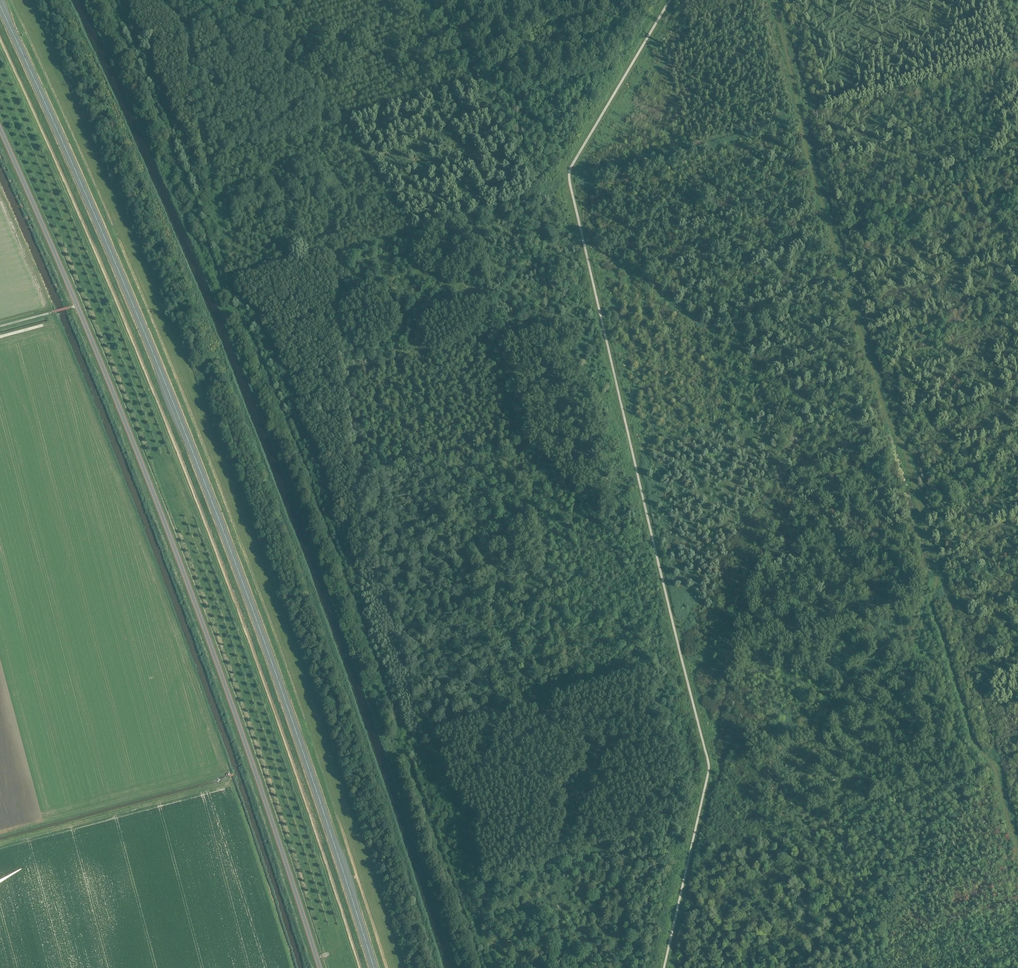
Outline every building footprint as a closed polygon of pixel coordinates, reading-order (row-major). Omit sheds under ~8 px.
[(12,35),(8,37),(15,53),(19,51),(12,35)]
